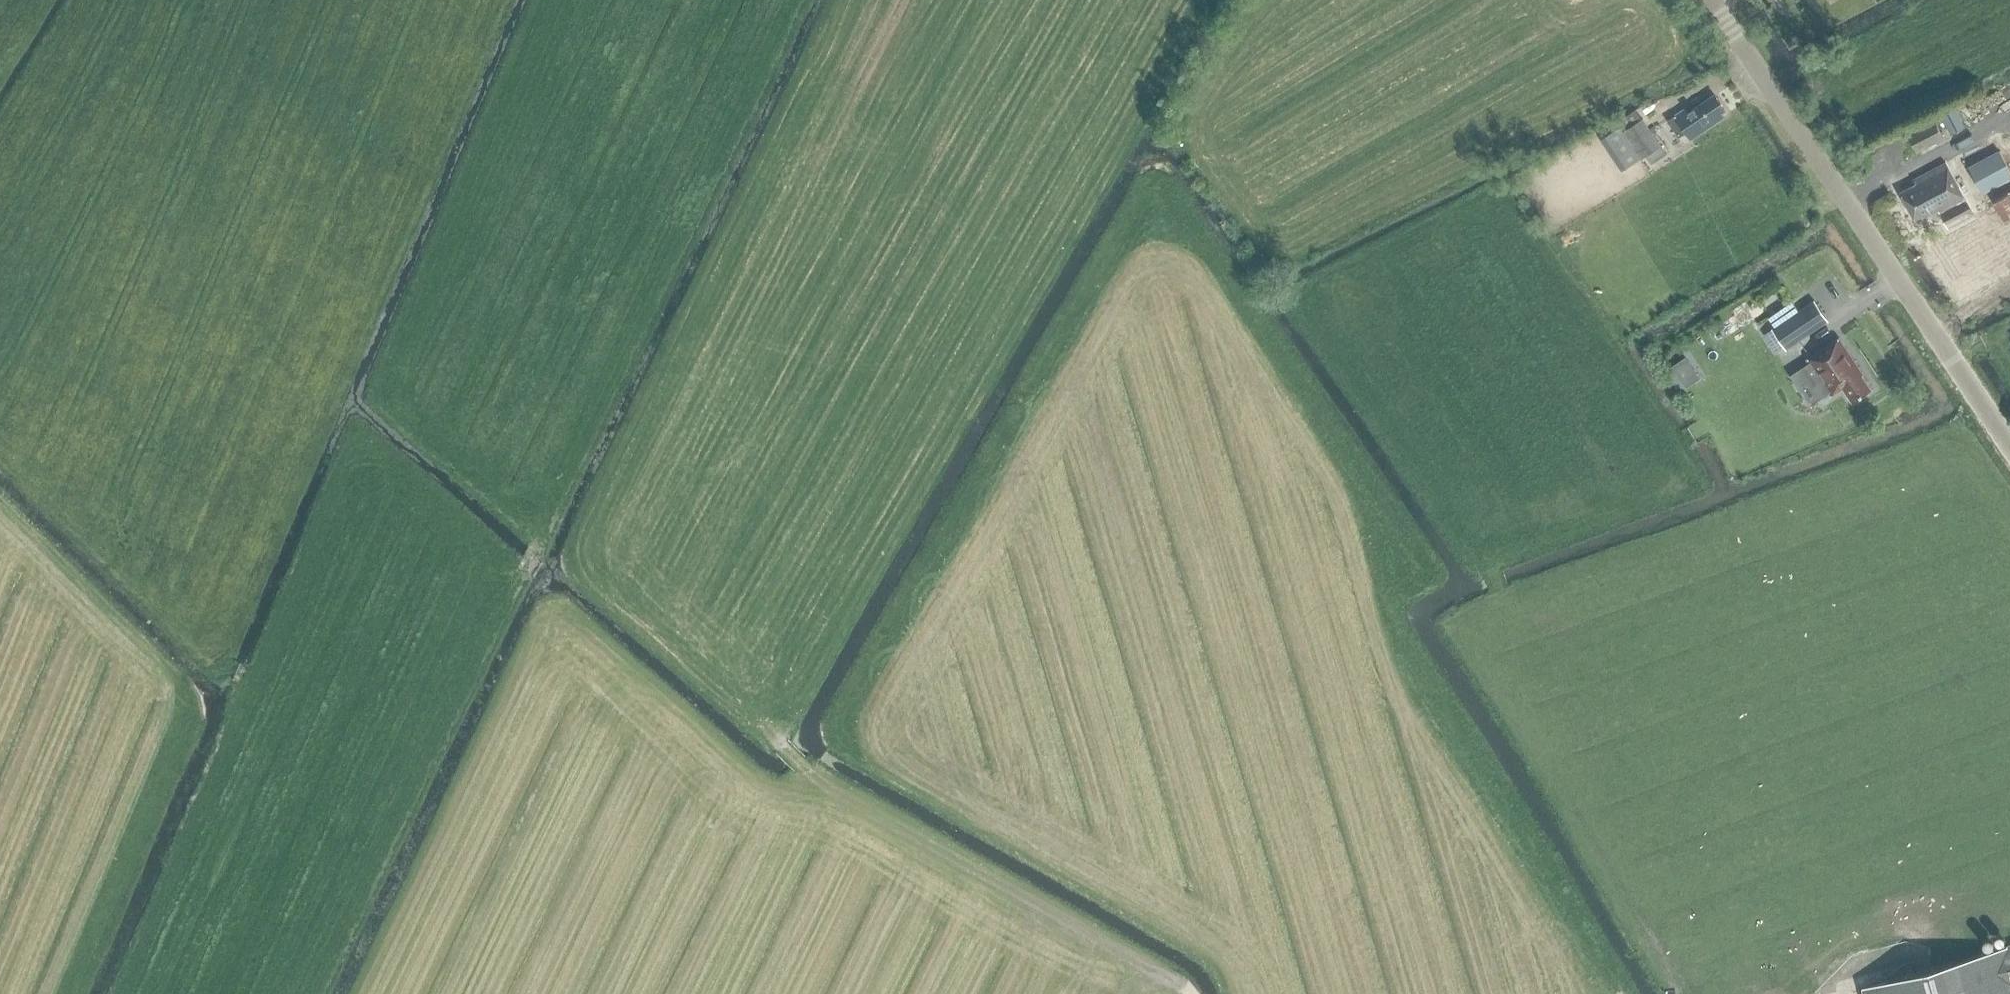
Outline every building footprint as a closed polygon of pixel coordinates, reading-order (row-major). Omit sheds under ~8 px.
[(1715,95),(1688,113),(1685,109),(1668,120),(1679,136),(1696,126),(1700,133),(1723,117),(1720,113),(1725,110),(1715,95)] [(1939,114),(1950,134),(1965,127),(1954,106),(1939,114)] [(1907,134),(1917,153),(1944,138),(1934,119),(1907,134)] [(1642,120),(1624,132),(1641,159),(1645,156),(1660,147),(1642,120)] [(1620,127),(1608,135),(1629,167),(1641,159),(1624,132),(1620,127)] [(1982,190),(1998,181),(2000,183),(2009,178),(2009,170),(2000,152),(1970,168),(1982,190)] [(1916,222),(1938,210),(1948,228),(1973,214),(1945,162),(1913,180),(1915,184),(1900,193),(1916,222)] [(1993,201),(2006,223),(2009,220),(2009,191),(1993,201)] [(1773,329),(1787,349),(1829,321),(1809,290),(1768,318),(1775,328),(1773,329)] [(1831,397),(1843,389),(1852,402),(1872,389),(1863,375),(1864,375),(1839,337),(1806,359),(1831,397)] [(1867,986),(1870,993),(2009,993),(2009,947),(1867,986)]
